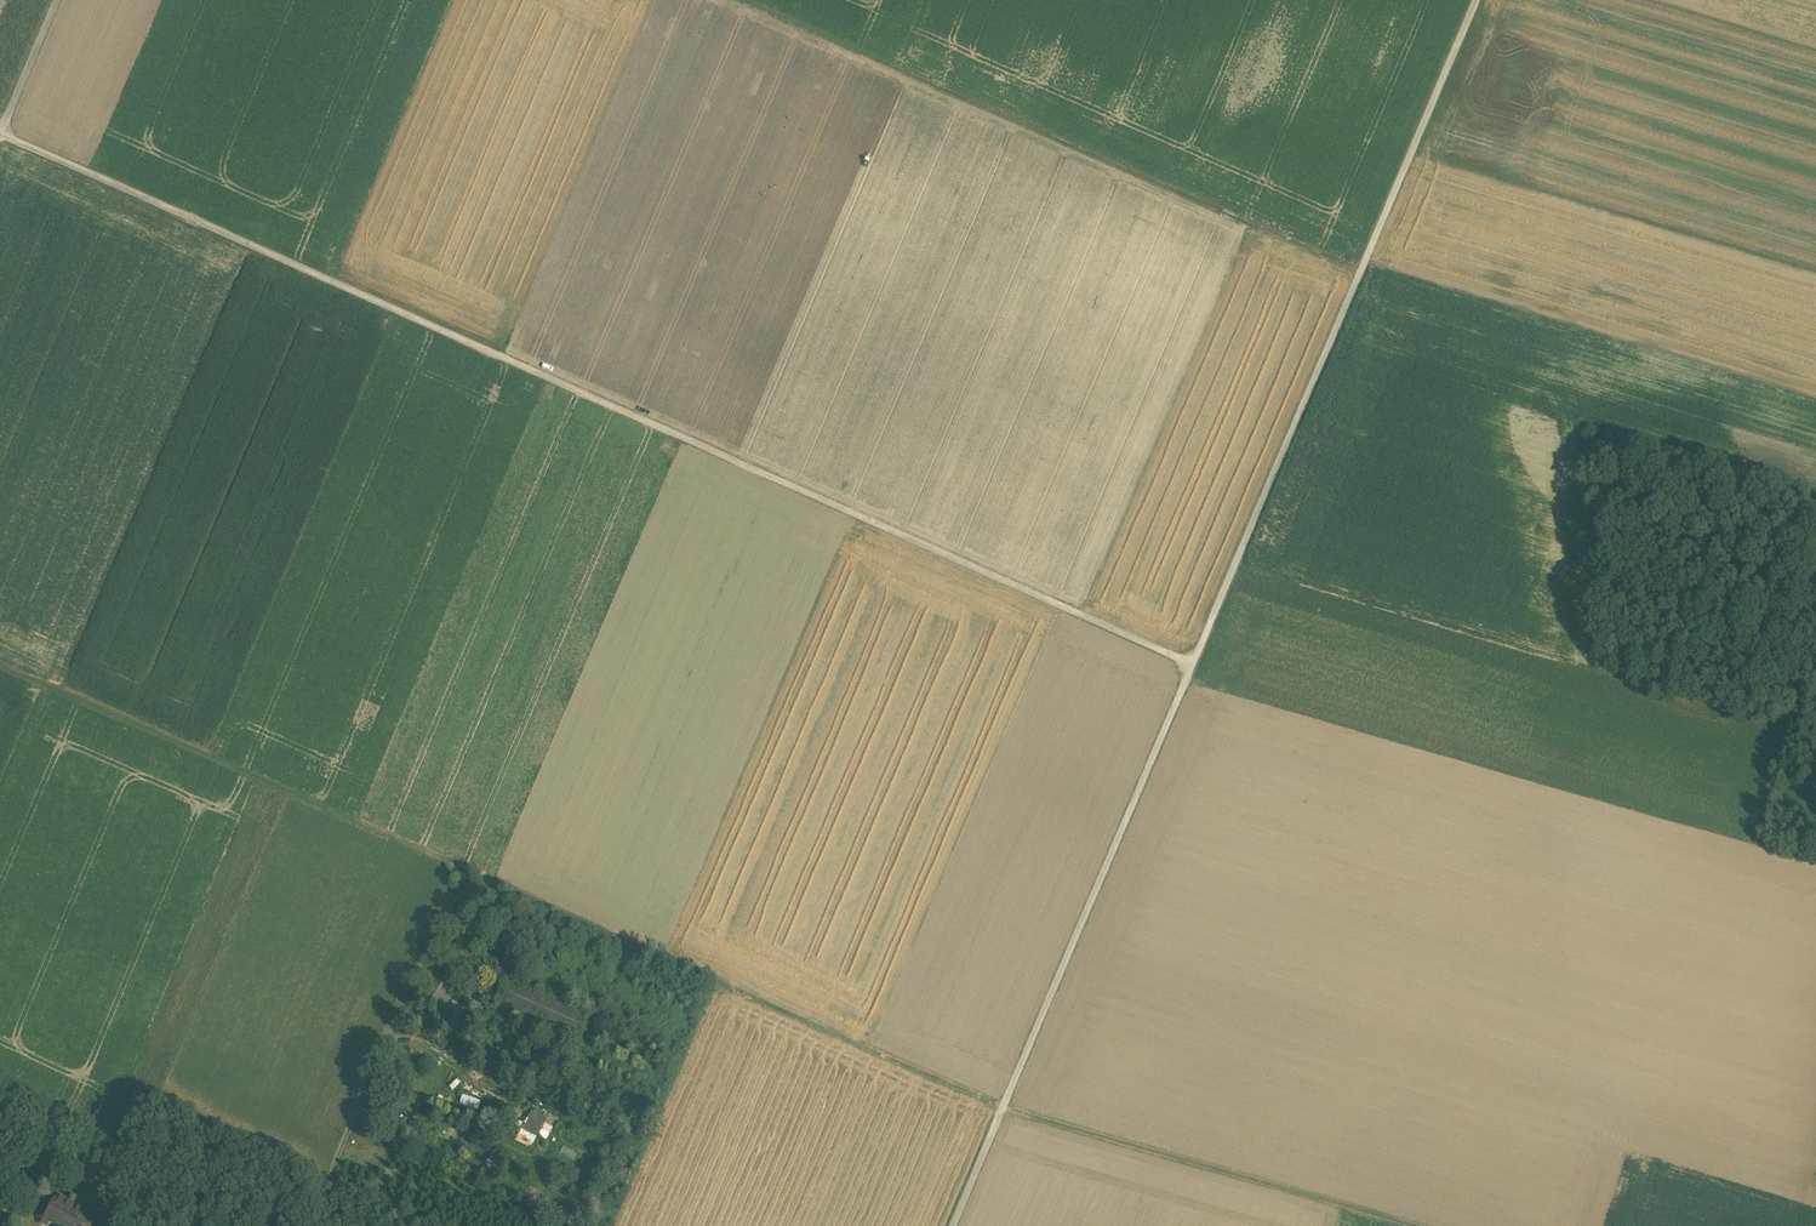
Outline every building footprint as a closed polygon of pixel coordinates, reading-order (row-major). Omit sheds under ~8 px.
[(461,981),(442,969),(437,977),(452,986),(452,987),(456,989),(461,981)] [(452,986),(437,977),(425,996),(440,1006),(445,998),(452,987),(452,986)] [(457,1005),(445,998),(440,1006),(452,1013),(455,1008),(457,1005)] [(556,1035),(549,1031),(540,1045),(547,1049),(556,1035)] [(463,1093),(459,1102),(477,1109),(481,1100),(463,1093)] [(546,1117),(535,1111),(518,1140),(529,1147),(546,1117)] [(32,1121),(23,1142),(35,1147),(41,1125),(32,1121)] [(58,1197),(52,1209),(54,1211),(48,1221),(58,1225),(101,1225),(87,1218),(89,1214),(58,1197)] [(107,1207),(99,1221),(108,1225),(119,1225),(124,1217),(107,1207)]
